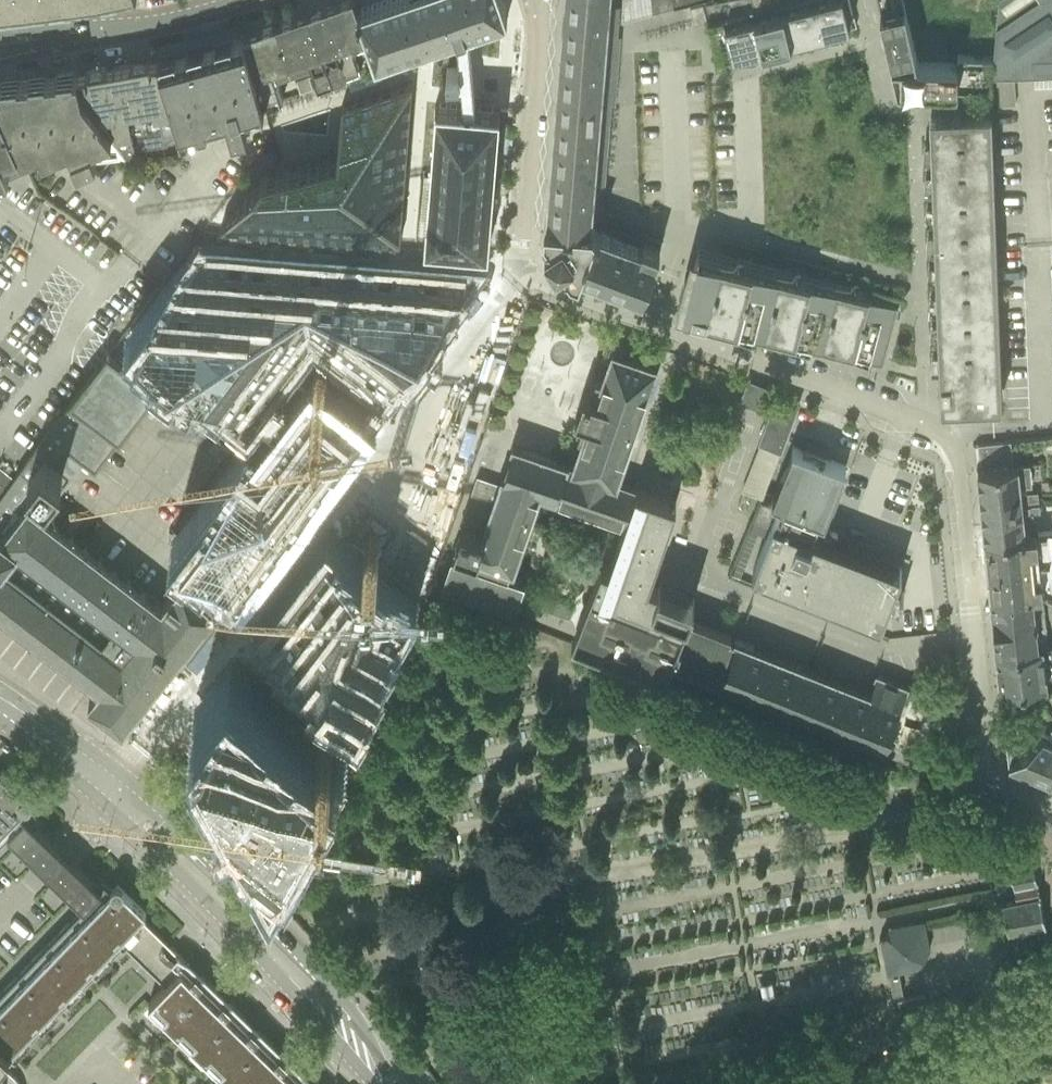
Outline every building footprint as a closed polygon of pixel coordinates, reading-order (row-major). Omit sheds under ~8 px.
[(85,0),(87,0),(0,0),(0,11),(85,0)] [(358,10),(354,0),(348,0),(309,13),(332,81),(343,77),(344,79),(361,74),(353,52),(369,46),(358,10)] [(358,10),(369,46),(370,46),(375,62),(507,17),(502,0),(387,0),(358,10)] [(544,243),(556,262),(559,260),(562,266),(567,263),(571,269),(579,272),(580,270),(626,288),(625,289),(641,295),(642,294),(643,295),(660,248),(642,242),(641,247),(600,232),(601,229),(600,229),(600,218),(592,218),(609,0),(564,0),(546,219),(545,219),(545,227),(549,233),(543,236),(547,241),(544,243)] [(652,12),(651,0),(623,0),(622,20),(652,12)] [(675,6),(674,0),(651,0),(652,12),(675,6)] [(705,4),(709,18),(730,16),(752,10),(781,2),(780,0),(723,0),(705,4)] [(781,2),(791,42),(820,35),(812,0),(790,0),(781,2)] [(820,35),(850,27),(843,0),(812,0),(820,35)] [(891,61),(917,62),(916,54),(909,25),(903,0),(877,0),(891,61)] [(993,56),(991,74),(1013,73),(1051,71),(1051,0),(998,0),(993,56)] [(690,6),(694,23),(707,20),(703,2),(690,6)] [(781,2),(752,10),(762,50),(791,42),(781,2)] [(730,16),(709,18),(709,21),(708,21),(718,61),(762,50),(752,10),(730,16)] [(309,13),(277,24),(292,70),(310,64),(317,86),(332,81),(309,13)] [(277,24),(244,36),(267,104),(282,98),(275,76),(292,70),(277,24)] [(917,62),(891,61),(893,69),(897,87),(921,88),(990,90),(991,74),(992,64),(954,63),(955,54),(990,56),(985,30),(942,27),(909,25),(916,54),(934,54),(933,62),(917,62)] [(158,57),(157,58),(181,132),(222,120),(221,115),(227,113),(232,134),(247,129),(246,125),(243,115),(243,114),(264,108),(244,35),(215,44),(214,45),(220,65),(215,66),(209,54),(206,56),(206,57),(191,61),(190,60),(188,60),(189,61),(180,64),(180,62),(178,63),(178,64),(163,69),(160,60),(159,60),(158,60),(158,58),(158,57)] [(77,72),(82,94),(101,117),(99,118),(127,153),(128,152),(128,151),(132,147),(166,142),(166,144),(167,144),(166,138),(181,133),(181,132),(157,58),(146,60),(78,73),(77,72)] [(0,81),(0,105),(22,155),(40,147),(49,168),(57,164),(52,152),(68,144),(77,165),(97,157),(127,153),(99,118),(101,117),(82,94),(77,72),(0,81)] [(262,172),(220,226),(400,240),(404,187),(406,167),(412,81),(341,105),(338,151),(262,172)] [(429,196),(425,242),(488,247),(489,245),(491,217),(500,110),(500,109),(477,107),(475,107),(474,106),(435,102),(433,127),(434,128),(430,177),(430,178),(429,196)] [(28,169),(22,155),(0,105),(0,181),(28,169)] [(931,137),(938,335),(941,399),(941,405),(962,405),(973,405),(973,398),(995,397),(990,246),(985,117),(962,118),(962,113),(951,113),(930,114),(931,137)] [(707,315),(783,335),(882,360),(897,303),(697,252),(691,278),(684,276),(681,287),(676,307),(683,309),(707,315)] [(200,253),(137,335),(166,358),(170,361),(244,418),(247,420),(249,417),(312,336),(341,359),(345,362),(378,387),(384,391),(388,386),(407,361),(407,360),(415,351),(415,350),(461,291),(471,278),(473,274),(457,273),(213,254),(200,253)] [(629,347),(614,343),(610,354),(612,354),(602,382),(594,379),(589,393),(585,392),(584,395),(582,394),(574,418),(582,421),(577,438),(582,440),(573,466),(513,445),(509,456),(500,486),(478,478),(462,525),(461,525),(453,547),(469,553),(467,559),(451,554),(443,576),(441,584),(514,609),(524,579),(509,574),(511,567),(513,568),(539,491),(612,516),(610,520),(623,524),(609,565),(602,562),(572,638),(664,675),(670,661),(884,746),(907,688),(876,675),(869,692),(730,637),(731,633),(688,616),(694,599),(649,581),(676,502),(615,481),(654,367),(625,357),(629,347)] [(9,615),(8,617),(11,620),(12,618),(23,626),(22,628),(25,630),(26,629),(37,637),(36,639),(39,641),(40,640),(51,648),(50,650),(54,652),(55,651),(66,660),(65,661),(68,664),(69,662),(80,671),(79,672),(82,674),(83,673),(95,681),(93,683),(99,688),(97,690),(99,692),(94,699),(92,697),(88,701),(93,704),(94,702),(101,707),(100,710),(102,712),(104,710),(111,715),(109,717),(112,719),(114,717),(120,722),(119,725),(123,728),(126,724),(124,722),(129,715),(131,717),(216,607),(181,581),(162,605),(143,591),(44,515),(43,513),(55,497),(47,491),(63,471),(71,477),(82,463),(84,460),(95,469),(156,390),(108,353),(102,361),(23,464),(13,477),(0,467),(0,609),(9,615)] [(182,538),(203,554),(242,583),(309,495),(322,479),(366,422),(315,383),(271,440),(258,457),(250,450),(183,537),(182,538)] [(763,387),(756,406),(773,412),(761,442),(780,449),(798,400),(763,387)] [(779,503),(752,571),(880,622),(889,601),(899,605),(903,593),(893,589),(902,569),(831,540),(833,535),(835,536),(837,536),(837,534),(835,534),(833,533),(832,532),(831,531),(830,530),(830,529),(829,528),(829,527),(829,526),(829,524),(829,523),(829,522),(830,521),(832,514),(831,513),(828,519),(825,518),(846,467),(850,468),(862,439),(805,415),(793,446),(771,500),(779,503)] [(979,445),(981,469),(1010,466),(1008,441),(975,444),(975,446),(979,445)] [(977,469),(981,506),(1038,500),(1037,491),(1020,493),(1019,486),(1031,485),(1029,464),(1010,466),(981,469),(977,469)] [(1038,500),(981,506),(985,539),(1036,533),(1035,517),(1033,517),(1032,513),(1039,512),(1038,500)] [(753,519),(767,525),(774,507),(761,501),(753,519)] [(1036,533),(1039,565),(1051,563),(1051,531),(1036,533)] [(1036,533),(985,539),(991,597),(1042,591),(1039,565),(1036,533)] [(276,609),(268,619),(359,688),(407,602),(328,541),(276,609)] [(1043,591),(991,597),(996,651),(1049,645),(1046,620),(1038,621),(1038,617),(1046,616),(1043,591)] [(996,651),(1000,688),(1047,683),(1051,682),(1051,645),(1049,645),(996,651)] [(233,664),(203,703),(275,837),(331,739),(233,664)] [(1006,743),(1009,764),(1016,767),(1031,773),(1034,774),(1035,775),(1051,781),(1051,782),(1051,729),(1048,736),(1046,742),(1006,743)] [(118,940),(140,917),(146,911),(117,883),(111,889),(92,870),(87,875),(74,863),(72,862),(63,852),(55,844),(53,843),(52,842),(39,829),(44,824),(25,805),(30,799),(2,771),(0,773),(0,842),(8,834),(30,855),(37,861),(38,862),(46,870),(57,880),(61,885),(83,906),(0,992),(0,1083),(19,1083),(14,1076),(5,1068),(16,1057),(10,1051),(118,940)] [(1033,858),(1010,862),(1015,888),(1040,883),(1039,881),(1038,880),(1033,858)] [(1038,883),(1015,888),(1017,899),(1040,894),(1038,883)] [(1008,927),(1010,932),(1047,924),(1042,899),(1043,898),(1042,894),(1040,894),(1017,899),(1003,902),(993,905),(994,906),(998,929),(1008,927)] [(118,940),(161,981),(144,998),(232,1083),(301,1083),(295,1079),(301,1073),(286,1058),(280,1064),(267,1052),(273,1046),(258,1031),(252,1036),(240,1025),(245,1018),(230,1003),(224,1009),(211,998),(217,991),(201,976),(195,982),(183,970),(189,964),(140,917),(118,940)] [(887,927),(879,938),(880,939),(881,939),(881,940),(888,973),(889,973),(890,978),(893,995),(903,993),(899,971),(916,968),(930,948),(924,919),(890,926),(890,925),(888,924),(887,927)] [(1018,940),(1005,943),(1008,957),(1022,955),(1018,940)] [(898,999),(900,1011),(894,1013),(899,1042),(930,1024),(924,994),(898,999)]
